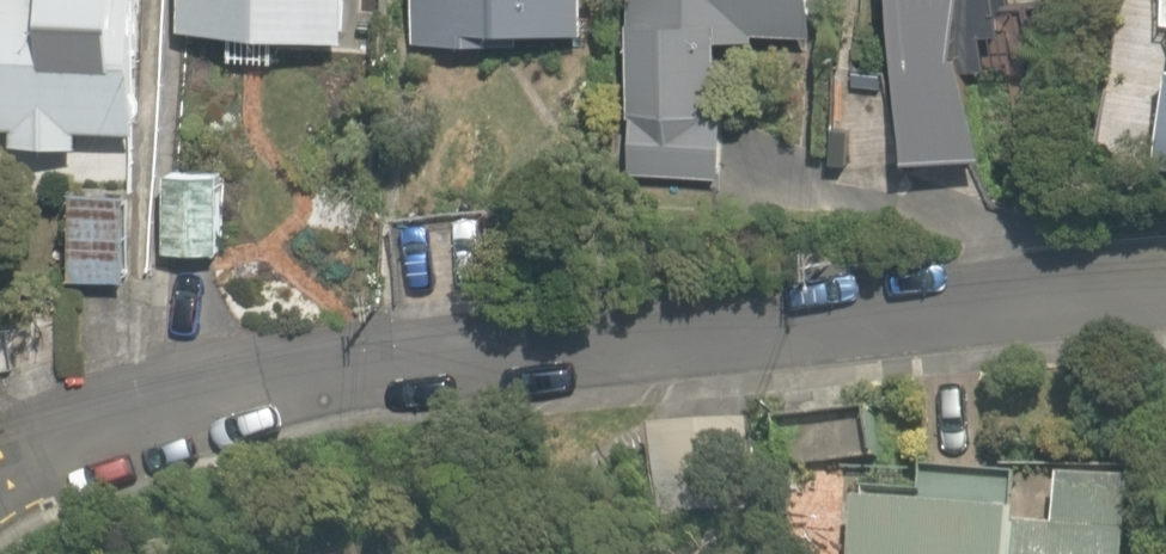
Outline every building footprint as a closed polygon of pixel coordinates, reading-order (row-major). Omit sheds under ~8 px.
[(173,139),(174,0),(0,0),(0,138),(173,139)] [(197,42),(376,45),(377,0),(198,0),(197,42)] [(409,46),(592,51),(594,0),(410,0),(409,46)] [(641,192),(727,193),(728,48),(822,49),(822,0),(643,0),(641,192)] [(923,167),(984,172),(996,0),(906,0),(923,167)] [(142,198),(84,191),(74,284),(132,290),(142,198)] [(456,230),(400,227),(396,306),(452,309),(456,230)] [(899,419),(772,411),(769,455),(897,464),(899,419)] [(1145,478),(1016,474),(1015,503),(871,498),(869,553),(1143,553),(1145,478)]
